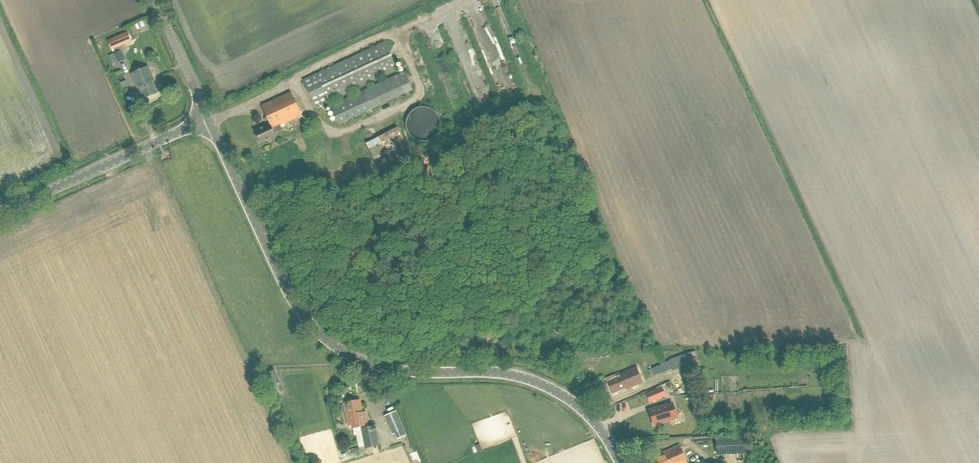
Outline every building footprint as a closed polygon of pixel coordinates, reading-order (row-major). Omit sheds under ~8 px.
[(136,22),(139,29),(144,27),(141,20),(136,22)] [(125,60),(120,47),(132,42),(128,32),(108,41),(113,51),(113,50),(114,54),(109,56),(113,66),(125,60)] [(385,41),(313,75),(304,79),(316,105),(397,67),(385,41)] [(159,92),(154,81),(156,80),(149,66),(131,75),(138,89),(140,88),(146,99),(159,92)] [(338,124),(412,90),(404,72),(330,106),(338,124)] [(126,81),(120,84),(122,90),(129,87),(126,81)] [(259,143),(267,140),(267,141),(276,137),(274,133),(282,129),(281,125),(301,116),(290,92),(261,106),(270,125),(254,132),(259,143)] [(440,122),(438,116),(437,114),(435,112),(433,110),(426,108),(423,107),(418,108),(415,109),(412,111),(410,113),(408,116),(407,120),(406,123),(406,127),(407,131),(408,134),(410,137),(413,139),(415,140),(418,141),(421,142),(424,142),(428,141),(431,139),(433,138),(436,136),(437,134),(439,132),(440,130),(440,128),(440,125),(440,122)] [(398,127),(367,143),(375,159),(406,142),(398,127)] [(674,358),(649,370),(652,377),(672,368),(673,371),(695,362),(694,359),(698,358),(696,351),(674,358)] [(607,380),(612,393),(624,388),(625,390),(642,383),(636,366),(618,373),(619,375),(607,380)] [(724,401),(731,399),(729,392),(722,395),(724,401)] [(649,412),(653,425),(676,417),(671,404),(662,407),(660,402),(662,402),(659,394),(646,399),(649,407),(650,406),(652,411),(649,412)] [(359,400),(344,403),(348,426),(352,425),(353,428),(368,426),(365,412),(359,413),(359,410),(360,409),(359,400)] [(404,429),(396,411),(384,416),(392,435),(404,429)] [(366,448),(378,445),(374,426),(362,429),(366,448)] [(748,453),(746,437),(716,439),(717,455),(748,453)] [(679,446),(663,453),(663,455),(652,460),(654,462),(684,462),(686,462),(679,446)] [(352,449),(354,459),(362,457),(360,447),(352,449)] [(348,451),(337,455),(340,461),(350,457),(348,451)]
